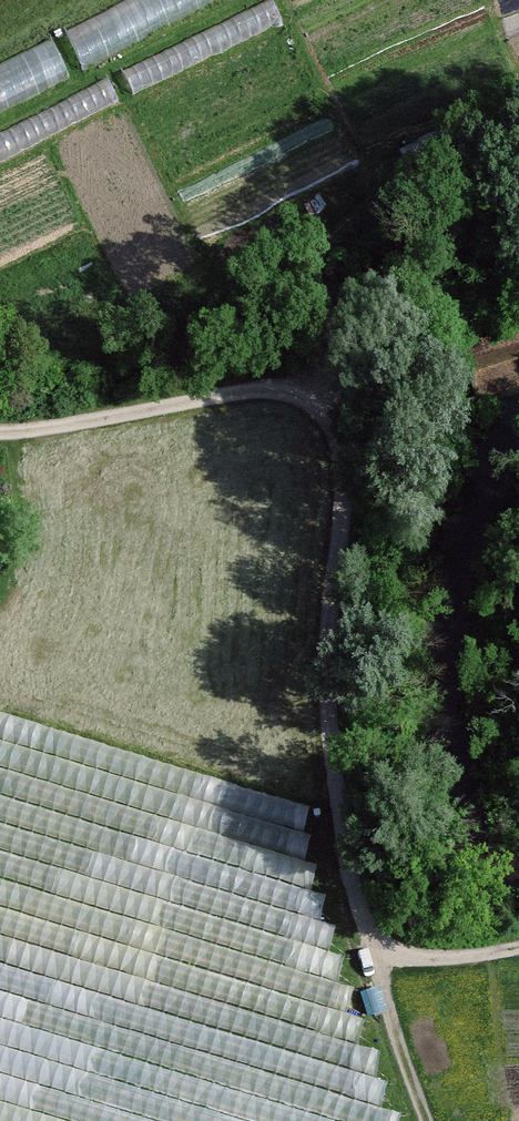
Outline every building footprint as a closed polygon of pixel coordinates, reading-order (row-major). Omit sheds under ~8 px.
[(147,33),(134,0),(132,0),(68,26),(82,60),(147,33)] [(144,23),(218,0),(137,0),(144,23)]
